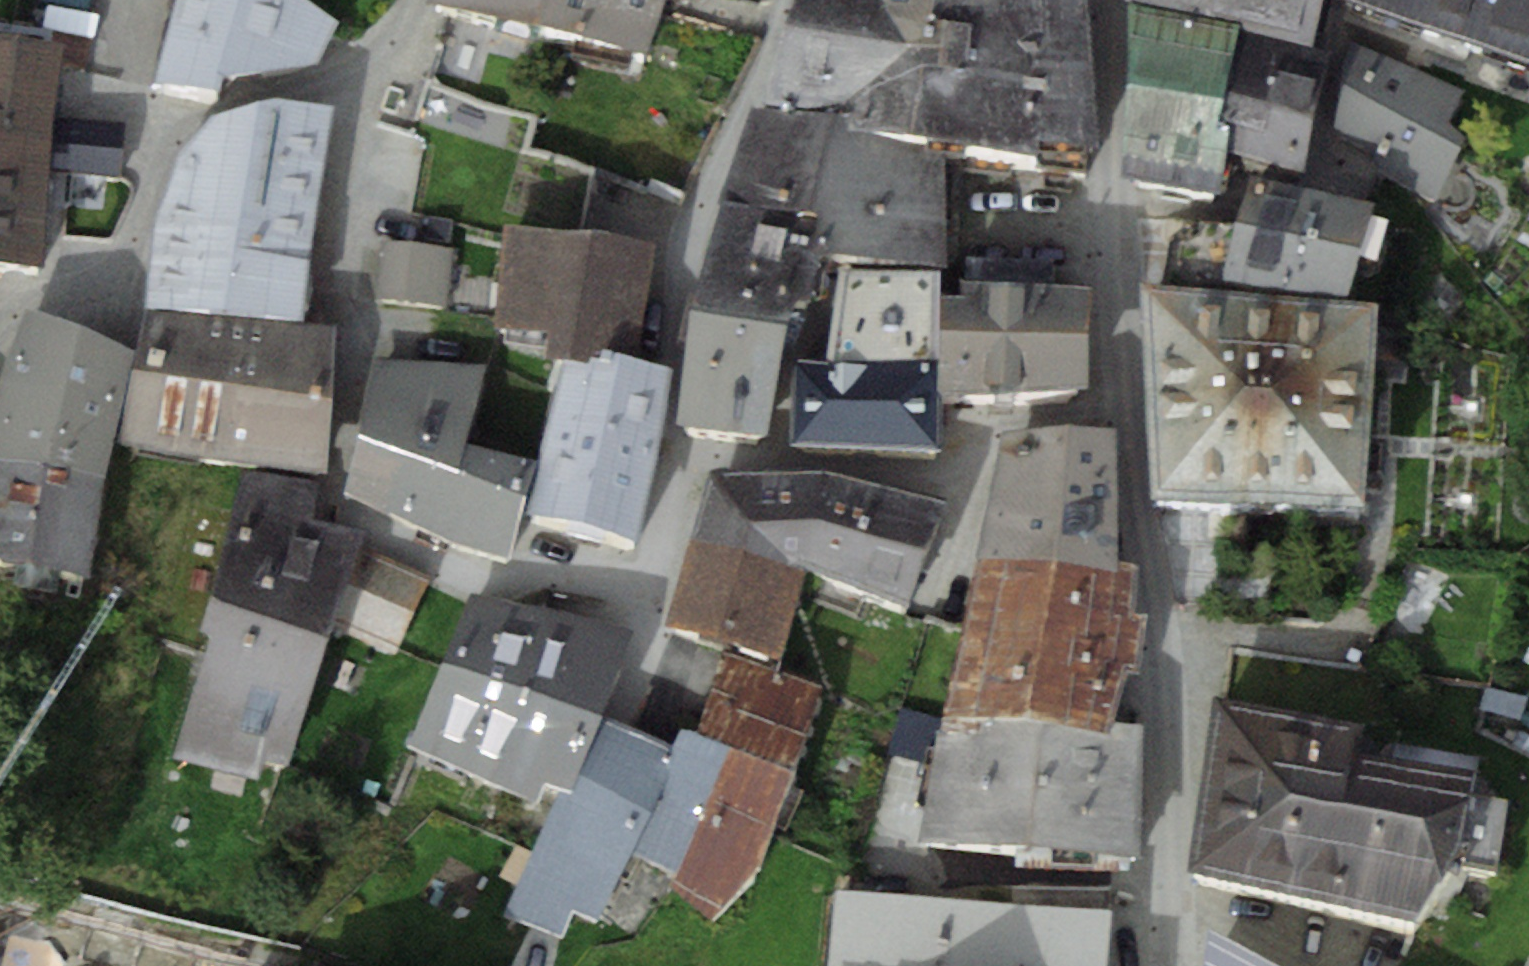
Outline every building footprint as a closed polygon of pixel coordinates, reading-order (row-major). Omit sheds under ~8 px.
[(339,21),(310,0),(176,0),(153,84),(218,95),(224,78),(325,67),(339,21)] [(540,22),(547,0),(433,0),(540,22)] [(665,0),(547,0),(540,22),(652,50),(665,0)] [(938,0),(795,0),(792,12),(762,105),(912,134),(938,0)] [(912,134),(946,136),(1092,146),(1086,0),(938,0),(912,134)] [(1128,68),(1234,85),(1240,27),(1135,0),(1128,0),(1128,68)] [(1240,27),(1312,46),(1323,0),(1135,0),(1240,27)] [(1528,60),(1528,0),(1358,0),(1528,60)] [(62,116),(66,71),(47,69),(52,11),(0,6),(0,261),(44,265),(53,173),(121,179),(126,122),(62,116)] [(1312,46),(1240,27),(1234,85),(1227,151),(1304,170),(1324,51),(1312,46)] [(1462,91),(1351,39),(1335,129),(1380,157),(1379,168),(1433,198),(1463,135),(1447,122),(1462,91)] [(1128,68),(1125,133),(1227,151),(1234,85),(1128,68)] [(179,153),(154,220),(313,240),(331,107),(276,98),(214,116),(179,153)] [(912,134),(762,105),(752,105),(721,198),(828,214),(821,252),(948,261),(946,136),(912,134)] [(1220,191),(1227,151),(1125,133),(1122,175),(1220,191)] [(1248,174),(1236,225),(1224,277),(1273,289),(1347,296),(1370,202),(1248,174)] [(721,198),(708,247),(818,265),(821,252),(828,214),(721,198)] [(1170,264),(1224,277),(1236,225),(1182,213),(1170,264)] [(303,323),(313,240),(154,220),(145,308),(303,323)] [(638,355),(654,243),(507,222),(492,325),(548,333),(544,357),(562,360),(591,363),(593,349),(638,355)] [(377,299),(448,305),(453,248),(381,242),(377,299)] [(811,301),(818,265),(708,247),(692,308),(788,320),(794,300),(811,301)] [(1085,385),(1092,285),(1052,283),(1053,259),(965,254),(962,294),(941,296),(936,392),(1085,385)] [(942,272),(835,267),(830,363),(796,362),(792,442),(933,448),(936,392),(941,296),(942,272)] [(1381,304),(1143,284),(1155,497),(1365,505),(1381,304)] [(303,323),(145,308),(123,441),(325,470),(332,326),(303,323)] [(766,431),(788,320),(692,308),(678,423),(766,431)] [(29,309),(0,381),(122,410),(133,349),(29,309)] [(591,363),(562,360),(530,510),(638,538),(673,366),(638,355),(593,349),(591,363)] [(376,356),(363,419),(467,440),(486,364),(376,356)] [(0,381),(0,461),(109,479),(122,410),(0,381)] [(532,460),(467,440),(363,419),(351,492),(510,559),(532,460)] [(1003,433),(978,556),(1054,561),(1121,568),(1117,428),(1003,433)] [(109,479),(0,461),(0,558),(19,562),(14,581),(56,588),(61,570),(91,575),(109,479)] [(359,543),(364,531),(314,518),(317,483),(243,469),(203,630),(214,636),(176,753),(258,777),(263,762),(289,764),(332,628),(396,656),(431,575),(359,543)] [(695,534),(804,568),(831,470),(711,472),(695,534)] [(947,500),(831,470),(804,568),(908,605),(947,500)] [(782,654),(804,568),(695,534),(670,622),(782,654)] [(944,715),(1026,719),(1054,561),(978,556),(944,715)] [(1121,568),(1054,561),(1026,719),(1113,726),(1125,670),(1139,671),(1149,613),(1132,610),(1137,569),(1121,568)] [(409,744),(497,783),(543,689),(516,682),(544,608),(471,589),(409,744)] [(631,629),(544,608),(516,682),(543,689),(497,783),(537,800),(545,782),(561,789),(598,711),(631,629)] [(760,863),(821,685),(722,650),(697,732),(679,729),(674,743),(630,850),(676,874),(669,889),(717,920),(760,863)] [(1478,765),(1359,749),(1364,721),(1217,693),(1183,876),(1414,920),(1463,861),(1495,867),(1506,801),(1476,795),(1478,765)] [(630,850),(674,743),(598,711),(561,789),(506,913),(562,937),(571,910),(597,919),(630,850)] [(925,839),(1134,857),(1144,728),(1113,726),(1026,719),(944,715),(925,839)] [(1113,920),(829,894),(822,965),(1109,965),(1113,920)] [(1204,965),(1278,965),(1208,927),(1204,965)]
